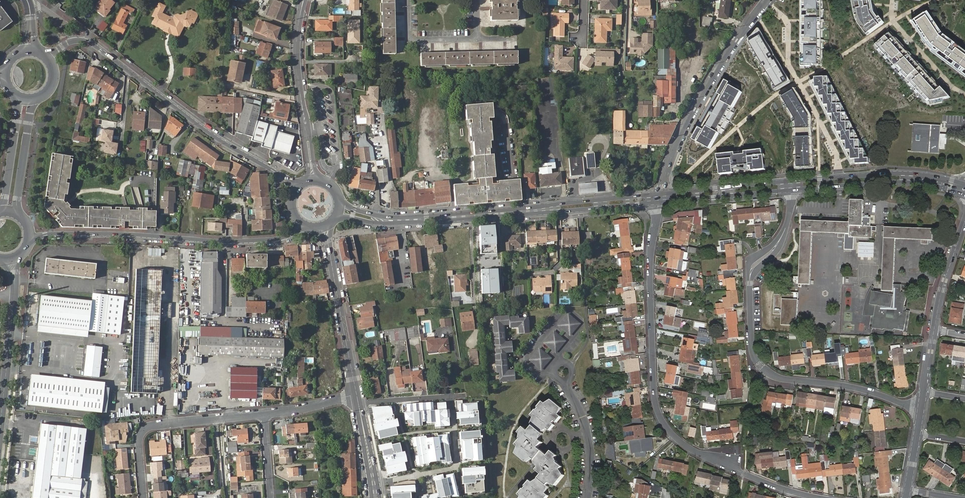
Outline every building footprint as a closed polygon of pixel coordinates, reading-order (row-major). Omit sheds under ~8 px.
[(94,8),(104,16),(108,12),(107,11),(113,4),(109,0),(101,0),(94,8)] [(273,1),(267,16),(280,21),(286,5),(273,0),(273,1)] [(350,10),(359,10),(359,0),(349,0),(350,10)] [(383,54),(396,54),(394,0),(382,0),(383,54)] [(491,21),(517,21),(517,0),(490,0),(491,21)] [(616,0),(598,0),(598,2),(600,2),(600,10),(616,11),(616,0)] [(637,6),(637,14),(650,14),(650,9),(649,9),(649,6),(649,0),(636,0),(636,3),(637,2),(637,6)] [(720,2),(718,15),(726,17),(729,0),(720,0),(720,2)] [(802,69),(823,69),(823,0),(802,0),(802,69)] [(856,0),(852,0),(855,16),(857,21),(859,25),(867,35),(870,33),(862,22),(860,19),(858,14),(856,0)] [(858,14),(860,19),(862,22),(870,33),(879,26),(871,15),(868,0),(856,0),(858,14)] [(871,15),(879,26),(884,22),(881,19),(880,17),(879,18),(875,13),(873,4),(872,0),(868,0),(871,15)] [(173,17),(171,16),(170,17),(162,13),(165,6),(159,3),(153,16),(156,17),(153,24),(165,29),(165,27),(172,30),(171,31),(179,34),(184,24),(187,26),(190,25),(192,22),(194,23),(197,16),(197,13),(192,10),(189,11),(188,13),(188,14),(187,15),(186,15),(185,14),(180,16),(177,15),(175,15),(174,17),(174,18),(173,17)] [(0,31),(12,22),(0,6),(0,31)] [(123,7),(121,10),(127,14),(131,16),(133,12),(123,7)] [(127,14),(121,10),(112,29),(120,34),(121,32),(123,33),(126,27),(122,25),(127,14)] [(928,12),(925,14),(939,35),(942,33),(928,12)] [(913,21),(914,21),(912,22),(919,32),(926,43),(928,46),(933,51),(935,47),(959,65),(956,70),(959,72),(962,68),(964,70),(964,55),(942,38),(940,37),(939,35),(925,14),(925,13),(913,21)] [(553,14),(553,23),(555,25),(555,37),(563,38),(564,27),(562,25),(564,24),(568,24),(568,15),(553,14)] [(343,21),(343,15),(329,16),(330,21),(316,22),(317,31),(332,30),(332,21),(343,21)] [(705,18),(703,25),(709,27),(710,23),(712,23),(713,19),(705,18)] [(231,19),(231,31),(240,31),(240,19),(231,19)] [(596,20),(595,30),(597,30),(597,31),(595,31),(595,42),(605,43),(606,31),(611,31),(611,21),(596,20)] [(264,23),(260,34),(274,39),(278,28),(264,23)] [(762,27),(749,43),(777,93),(780,93),(795,85),(795,83),(762,27)] [(637,39),(631,39),(630,53),(637,53),(639,52),(642,52),(644,54),(652,46),(652,34),(643,34),(643,39),(644,40),(644,43),(642,44),(637,44),(637,39)] [(942,38),(964,55),(964,50),(944,35),(942,38)] [(886,36),(876,45),(927,101),(932,99),(934,101),(951,98),(942,88),(937,92),(923,77),(925,76),(923,73),(921,75),(907,60),(909,58),(908,56),(906,58),(892,43),(894,42),(892,39),(890,41),(886,36)] [(261,57),(262,57),(266,45),(265,45),(261,43),(257,55),(261,57)] [(316,44),(316,54),(331,53),(331,43),(316,44)] [(266,45),(262,57),(267,59),(271,47),(266,45)] [(925,103),(927,101),(876,45),(875,47),(925,103)] [(561,46),(554,46),(554,69),(572,70),(572,58),(561,58),(561,46)] [(932,52),(956,70),(959,65),(935,47),(933,51),(932,52)] [(675,69),(675,50),(657,50),(657,69),(675,69)] [(421,53),(421,66),(518,64),(517,52),(421,53)] [(588,55),(583,63),(590,68),(594,61),(594,65),(600,66),(600,62),(605,63),(605,66),(612,66),(612,52),(595,52),(594,59),(588,55)] [(73,60),(71,71),(84,73),(86,63),(73,60)] [(245,65),(234,63),(232,63),(229,81),(234,82),(240,84),(242,73),(244,73),(245,65)] [(316,65),(317,76),(329,75),(329,65),(316,65)] [(86,78),(90,79),(101,87),(108,77),(96,69),(89,67),(86,78)] [(272,73),(275,88),(285,86),(282,71),(272,73)] [(665,81),(654,81),(653,81),(653,96),(659,96),(662,96),(665,96),(665,91),(675,91),(675,74),(666,74),(666,81),(665,81)] [(347,75),(348,83),(360,83),(361,78),(358,78),(358,75),(347,75)] [(119,84),(108,77),(101,87),(112,95),(119,84)] [(831,77),(815,77),(815,82),(858,168),(875,167),(874,160),(831,77)] [(735,85),(725,79),(717,93),(729,100),(710,135),(699,129),(694,139),(714,150),(745,94),(734,88),(735,85)] [(370,96),(365,96),(365,106),(377,107),(378,87),(370,87),(370,96)] [(781,97),(781,100),(797,131),(797,170),(798,172),(817,170),(818,169),(816,119),(798,88),(795,88),(781,97)] [(199,98),(198,112),(206,113),(222,113),(223,99),(223,91),(219,91),(218,98),(199,98)] [(675,92),(675,91),(665,91),(665,96),(662,96),(662,103),(674,103),(674,102),(675,92)] [(81,95),(73,93),(71,102),(79,103),(81,95)] [(223,99),(222,113),(233,114),(234,99),(223,99)] [(234,99),(233,114),(234,114),(242,115),(237,134),(252,138),(257,121),(258,116),(258,115),(252,113),(254,106),(245,104),(246,100),(234,99)] [(261,103),(246,100),(245,104),(254,106),(252,113),(258,115),(261,103)] [(269,118),(286,121),(287,110),(285,110),(286,105),(275,103),(273,113),(270,113),(269,118)] [(492,103),(465,106),(466,121),(469,120),(472,143),(473,143),(475,156),(473,156),(475,179),(479,179),(480,183),(455,187),(458,205),(458,208),(491,203),(518,200),(523,199),(520,179),(514,179),(492,182),(492,178),(496,177),(494,154),(490,155),(489,149),(491,149),(490,141),(492,141),(490,118),(493,118),(493,113),(492,103)] [(643,103),(639,103),(639,106),(636,106),(636,108),(639,108),(639,109),(638,110),(638,117),(651,117),(651,106),(643,106),(643,103)] [(162,117),(151,109),(150,129),(162,129),(162,117)] [(79,110),(76,122),(82,123),(85,111),(79,110)] [(143,128),(144,113),(135,112),(134,128),(143,128)] [(614,112),(614,131),(623,131),(622,112),(614,112)] [(183,125),(171,115),(166,127),(176,135),(183,126),(183,125)] [(252,141),(262,143),(266,128),(275,131),(277,131),(278,127),(257,121),(252,141)] [(670,125),(652,125),(649,125),(649,131),(647,131),(647,145),(665,144),(677,122),(670,122),(670,125)] [(931,128),(931,126),(914,124),(912,151),(929,153),(930,151),(937,151),(938,146),(934,146),(935,133),(938,134),(939,128),(931,128)] [(261,147),(270,149),(275,131),(266,128),(262,143),(261,147)] [(114,131),(104,129),(101,141),(106,142),(104,152),(117,154),(119,143),(112,142),(114,131)] [(390,148),(397,147),(395,129),(389,130),(390,148)] [(90,142),(90,138),(79,136),(80,132),(75,131),(73,139),(90,142)] [(275,131),(270,149),(288,155),(295,136),(277,131),(275,131)] [(614,145),(629,145),(629,137),(637,137),(637,131),(623,131),(614,131),(614,145)] [(647,145),(647,131),(637,131),(637,137),(629,137),(629,145),(647,145)] [(361,137),(365,136),(365,134),(357,134),(360,162),(374,160),(372,146),(366,139),(361,140),(361,137)] [(200,158),(207,147),(194,138),(186,148),(192,153),(190,156),(195,159),(198,156),(200,158)] [(220,156),(207,147),(200,158),(215,168),(229,171),(230,163),(217,161),(220,156)] [(398,154),(397,147),(390,148),(394,178),(399,178),(400,175),(399,168),(402,167),(400,154),(398,154)] [(762,150),(716,155),(719,176),(764,171),(762,150)] [(59,226),(135,228),(147,229),(148,227),(152,227),(155,227),(156,211),(152,211),(150,211),(150,208),(140,208),(125,207),(72,206),(69,202),(68,201),(73,157),(53,153),(45,211),(59,226)] [(158,162),(158,163),(175,165),(175,162),(176,157),(158,155),(158,162)] [(596,167),(594,155),(587,156),(588,168),(596,167)] [(569,158),(571,177),(584,176),(583,157),(569,158)] [(158,166),(158,162),(146,160),(145,168),(158,170),(158,166)] [(190,168),(192,163),(192,162),(180,160),(177,173),(188,176),(189,174),(190,168)] [(230,160),(230,163),(229,171),(228,172),(242,181),(247,172),(240,168),(241,167),(230,160)] [(361,168),(361,169),(358,189),(373,192),(375,183),(374,182),(374,181),(371,180),(372,177),(366,176),(367,164),(360,163),(361,168)] [(538,165),(539,174),(552,173),(552,169),(556,169),(555,163),(538,165)] [(196,175),(195,181),(203,185),(206,168),(194,166),(189,174),(196,175)] [(361,169),(360,169),(353,167),(350,187),(358,189),(361,169)] [(379,182),(388,182),(387,169),(378,170),(379,182)] [(267,174),(260,175),(259,172),(255,173),(250,179),(252,198),(256,198),(269,196),(267,174)] [(539,174),(540,187),(562,185),(561,172),(552,173),(539,174)] [(524,175),(526,189),(535,188),(534,174),(524,175)] [(203,185),(195,181),(193,191),(202,193),(203,185)] [(422,191),(415,192),(416,207),(450,202),(448,181),(434,182),(434,185),(433,185),(433,190),(433,193),(430,194),(430,191),(427,191),(428,194),(422,194),(422,191)] [(596,183),(579,184),(579,187),(580,192),(580,195),(597,193),(597,191),(597,186),(596,183)] [(415,192),(414,192),(408,192),(407,185),(403,185),(404,193),(406,193),(408,207),(416,207),(415,192)] [(226,188),(219,188),(219,195),(228,196),(228,192),(225,191),(226,188)] [(161,201),(160,212),(172,213),(173,201),(175,202),(175,192),(164,191),(164,201),(161,201)] [(194,193),(192,205),(211,208),(212,196),(194,193)] [(398,208),(397,193),(390,193),(391,208),(398,208)] [(406,193),(404,193),(397,193),(398,208),(408,207),(406,193)] [(270,210),(269,196),(256,198),(256,209),(255,209),(255,211),(270,210)] [(863,216),(864,212),(864,199),(861,199),(851,199),(850,221),(802,219),(802,223),(802,227),(800,268),(800,269),(799,283),(810,284),(813,231),(838,232),(838,236),(844,237),(844,248),(852,249),(853,236),(869,237),(872,237),(872,229),(876,230),(876,226),(870,225),(871,216),(864,216),(863,216)] [(753,209),(754,218),(771,216),(771,218),(776,218),(775,209),(771,209),(770,208),(766,209),(766,208),(753,209)] [(738,219),(754,218),(753,209),(742,210),(742,211),(737,211),(737,213),(733,213),(734,224),(738,223),(738,219)] [(271,220),(270,210),(255,211),(255,213),(257,213),(257,221),(271,220)] [(678,228),(677,231),(687,233),(689,233),(691,233),(692,227),(693,228),(694,225),(697,226),(702,226),(703,210),(680,212),(673,216),(673,219),(679,218),(678,222),(679,222),(680,223),(679,228),(678,228)] [(228,218),(220,218),(220,223),(208,223),(208,230),(220,231),(221,226),(227,226),(228,218)] [(233,236),(241,236),(241,220),(236,220),(236,218),(228,218),(227,226),(227,228),(231,228),(233,228),(233,236)] [(619,224),(621,238),(630,236),(629,223),(626,224),(626,219),(617,221),(618,225),(619,224)] [(272,229),(271,220),(257,221),(252,221),(253,230),(272,229)] [(494,226),(478,226),(480,254),(496,253),(494,226)] [(905,307),(905,306),(906,292),(901,292),(901,284),(894,284),(896,238),(921,239),(921,244),(928,244),(928,240),(932,240),(933,228),(890,226),(888,226),(885,226),(884,230),(884,234),(882,290),(874,290),(873,290),(872,290),(871,304),(880,306),(880,310),(877,310),(875,328),(876,328),(878,329),(886,330),(886,328),(896,330),(896,329),(903,329),(906,330),(907,330),(909,311),(908,311),(906,311),(902,310),(903,306),(905,307)] [(550,228),(546,229),(547,243),(557,242),(556,232),(550,232),(550,231),(550,228)] [(526,233),(526,244),(537,243),(536,233),(536,229),(532,229),(533,233),(526,233)] [(536,233),(537,243),(536,245),(547,245),(547,243),(546,229),(542,229),(543,232),(541,232),(536,233)] [(579,244),(578,232),(575,232),(574,229),(571,230),(571,234),(571,237),(569,237),(569,234),(569,230),(565,230),(565,233),(561,234),(562,245),(579,244)] [(687,233),(677,231),(676,240),(675,240),(675,244),(683,245),(683,242),(685,242),(687,233)] [(439,252),(442,252),(442,246),(438,246),(437,234),(424,236),(425,247),(434,246),(435,253),(439,252)] [(385,284),(386,286),(395,284),(391,263),(393,262),(393,261),(392,258),(389,259),(387,250),(393,249),(404,247),(401,235),(384,238),(377,240),(379,252),(378,252),(380,264),(381,263),(384,279),(385,284)] [(500,237),(501,250),(512,249),(512,245),(515,244),(515,247),(521,247),(520,244),(521,244),(520,235),(500,237)] [(630,236),(621,238),(622,249),(613,250),(613,255),(618,255),(626,254),(626,250),(631,249),(632,249),(632,248),(630,236)] [(869,239),(869,237),(853,236),(852,249),(855,249),(856,238),(869,239)] [(353,237),(345,239),(346,245),(347,246),(355,244),(353,237)] [(353,260),(358,259),(357,256),(355,244),(347,246),(346,245),(345,239),(340,239),(338,242),(341,262),(353,260)] [(726,258),(735,257),(734,244),(732,244),(730,244),(730,240),(719,242),(720,251),(725,251),(726,258)] [(294,255),(295,261),(302,261),(302,263),(311,263),(311,259),(302,259),(302,253),(298,253),(297,245),(284,247),(286,256),(294,255)] [(302,259),(311,259),(311,252),(303,252),(302,245),(299,245),(297,245),(298,253),(302,253),(302,259)] [(408,248),(411,273),(422,272),(419,247),(408,248)] [(389,259),(392,258),(393,258),(395,258),(393,249),(387,250),(389,259)] [(672,250),(670,259),(679,260),(681,252),(681,251),(672,250)] [(217,252),(201,252),(201,258),(200,313),(221,313),(222,313),(221,278),(217,270),(217,252)] [(621,264),(622,271),(632,270),(630,257),(628,257),(627,257),(626,254),(618,255),(619,258),(621,258),(621,264)] [(266,281),(266,280),(266,266),(266,256),(248,255),(248,260),(248,268),(262,268),(262,281),(266,281)] [(266,256),(266,266),(284,266),(284,265),(288,265),(288,259),(284,259),(284,256),(266,256)] [(718,276),(730,274),(730,271),(732,271),(737,270),(735,257),(726,258),(728,271),(718,272),(718,276)] [(45,258),(44,273),(94,278),(95,263),(45,258)] [(243,268),(248,268),(248,260),(232,259),(231,277),(243,277),(243,274),(243,271),(243,268)] [(679,260),(670,259),(669,262),(671,263),(670,268),(678,270),(678,271),(682,271),(683,268),(683,267),(684,261),(679,260)] [(296,262),(296,282),(296,285),(300,285),(300,282),(301,282),(301,270),(311,270),(311,263),(302,263),(302,261),(295,261),(296,262)] [(353,284),(357,283),(353,264),(349,264),(342,266),(346,285),(348,285),(353,284)] [(136,269),(130,392),(156,393),(159,316),(170,317),(171,302),(160,301),(162,270),(136,269)] [(498,269),(480,270),(481,294),(499,293),(498,269)] [(623,284),(623,288),(631,287),(630,283),(633,283),(632,270),(622,271),(623,278),(619,278),(619,285),(623,284)] [(569,274),(564,274),(560,274),(560,289),(569,289),(569,286),(577,285),(576,273),(569,274)] [(727,292),(736,290),(734,278),(733,278),(731,279),(730,274),(718,276),(719,280),(726,279),(727,292)] [(454,275),(455,291),(465,291),(465,283),(466,283),(466,279),(465,279),(465,275),(454,275)] [(540,279),(536,279),(533,279),(533,289),(534,292),(542,291),(542,293),(550,293),(550,276),(546,276),(546,278),(540,279)] [(668,278),(667,287),(676,289),(677,280),(677,279),(668,278)] [(312,283),(314,295),(327,293),(328,293),(326,280),(324,280),(312,282),(312,283)] [(286,281),(284,289),(301,292),(301,289),(302,285),(300,285),(296,285),(296,282),(295,282),(286,281)] [(302,296),(314,295),(312,283),(302,283),(302,285),(301,289),(301,292),(302,296)] [(510,285),(511,297),(523,295),(522,284),(510,285)] [(876,329),(876,328),(875,328),(877,310),(880,310),(880,306),(871,304),(872,290),(873,290),(873,286),(872,285),(870,289),(869,294),(867,301),(866,305),(866,311),(865,316),(874,315),(872,329),(876,329)] [(626,294),(627,305),(636,304),(635,291),(634,291),(631,292),(631,287),(623,288),(618,289),(619,295),(624,294),(624,293),(626,292),(626,294)] [(676,289),(667,287),(665,296),(674,298),(675,294),(684,296),(685,290),(682,290),(676,289)] [(725,309),(732,308),(732,304),(734,304),(738,303),(736,290),(727,292),(729,304),(725,305),(725,309)] [(104,332),(107,295),(92,293),(92,294),(91,301),(41,296),(38,325),(88,330),(104,332)] [(798,302),(799,298),(795,298),(795,294),(775,293),(774,312),(782,312),(782,323),(797,324),(797,323),(797,320),(798,302)] [(107,295),(104,332),(119,333),(123,296),(107,295)] [(227,317),(246,317),(246,313),(246,297),(232,297),(232,307),(227,307),(227,317)] [(246,297),(246,313),(264,313),(264,302),(257,302),(257,298),(254,298),(253,297),(246,297)] [(372,305),(375,305),(375,302),(366,303),(367,307),(360,308),(361,313),(363,312),(364,318),(374,317),(376,317),(375,313),(375,312),(373,312),(372,305)] [(622,319),(622,323),(633,321),(633,317),(638,317),(636,304),(627,305),(628,313),(629,318),(627,318),(622,319)] [(667,312),(666,316),(675,318),(677,308),(670,307),(668,312),(667,312)] [(950,316),(949,322),(957,323),(957,320),(960,319),(961,319),(963,310),(951,307),(950,313),(951,314),(951,316),(950,316)] [(728,326),(738,325),(736,312),(735,312),(733,312),(732,308),(725,309),(719,310),(719,315),(727,314),(728,326)] [(460,313),(461,330),(472,329),(472,321),(471,312),(460,313)] [(568,314),(558,326),(570,335),(579,324),(568,314)] [(675,318),(666,316),(665,325),(673,327),(675,318)] [(376,327),(374,317),(364,318),(362,319),(357,320),(359,330),(376,327)] [(451,318),(441,319),(442,327),(452,326),(451,318)] [(499,375),(500,384),(514,383),(514,375),(507,375),(505,354),(512,354),(511,346),(504,346),(503,327),(509,326),(510,330),(520,329),(521,336),(529,335),(528,320),(519,321),(519,319),(509,320),(509,318),(495,320),(495,329),(493,329),(495,347),(497,347),(498,356),(495,356),(497,375),(499,375)] [(624,327),(626,339),(635,338),(633,321),(622,323),(623,327),(624,327)] [(88,330),(38,325),(37,331),(88,336),(88,330)] [(719,344),(736,342),(736,338),(738,338),(739,338),(738,325),(728,326),(729,333),(726,333),(726,338),(718,339),(719,344)] [(200,327),(179,326),(179,336),(200,337),(200,328),(200,327)] [(200,328),(200,337),(223,337),(223,329),(200,328)] [(246,329),(230,329),(230,338),(246,338),(246,329)] [(553,331),(544,343),(555,353),(565,341),(553,331)] [(393,344),(407,342),(405,332),(399,332),(394,333),(391,333),(393,344)] [(424,333),(421,333),(422,340),(427,339),(429,350),(440,349),(440,352),(450,350),(448,338),(442,339),(441,337),(435,338),(435,336),(425,337),(424,333)] [(284,357),(284,339),(246,338),(230,338),(223,337),(200,337),(200,354),(284,357)] [(622,357),(627,356),(634,355),(634,351),(637,351),(635,338),(626,339),(622,340),(624,352),(621,352),(622,357)] [(684,344),(683,348),(692,350),(694,341),(686,339),(685,345),(684,344)] [(876,353),(875,340),(871,340),(872,349),(872,352),(859,353),(860,363),(873,361),(872,355),(872,354),(876,353)] [(941,353),(953,355),(955,345),(943,344),(941,353)] [(86,345),(84,376),(100,377),(103,346),(86,345)] [(376,359),(383,358),(381,345),(373,347),(373,351),(375,351),(376,359)] [(825,353),(826,362),(839,361),(839,357),(838,355),(842,355),(842,348),(841,345),(837,345),(838,351),(825,353)] [(894,366),(905,365),(904,354),(903,354),(902,348),(901,349),(899,349),(899,345),(889,346),(889,350),(892,350),(894,366)] [(953,355),(964,357),(964,347),(955,345),(953,355)] [(539,348),(529,360),(541,369),(551,358),(539,348)] [(692,350),(683,348),(682,352),(684,352),(683,358),(681,357),(680,357),(679,361),(693,363),(693,360),(691,359),(692,350)] [(477,349),(468,349),(470,366),(478,365),(477,349)] [(732,373),(741,372),(739,356),(738,356),(736,356),(735,351),(728,352),(729,357),(730,356),(732,373)] [(813,364),(826,362),(825,353),(812,354),(812,356),(813,364)] [(848,364),(860,363),(859,353),(847,354),(847,356),(848,364)] [(626,373),(631,373),(640,371),(638,359),(636,359),(635,360),(634,355),(627,356),(622,357),(622,361),(625,361),(626,373)] [(792,356),(793,366),(799,365),(799,368),(806,367),(806,364),(805,356),(804,355),(792,356)] [(780,367),(793,366),(792,356),(779,357),(779,359),(779,362),(780,367)] [(695,365),(690,364),(689,368),(695,370),(694,373),(694,374),(703,376),(705,368),(700,366),(695,365)] [(668,371),(667,374),(676,376),(678,367),(667,365),(666,370),(668,371)] [(906,376),(905,365),(894,366),(895,383),(893,384),(894,388),(904,386),(903,382),(905,382),(906,382),(905,377),(906,376)] [(405,384),(413,383),(412,373),(411,370),(406,371),(405,367),(396,368),(398,384),(405,384)] [(231,368),(230,398),(257,398),(258,369),(231,368)] [(628,386),(628,390),(636,389),(635,385),(640,385),(642,385),(640,371),(631,373),(626,373),(628,386)] [(412,373),(413,383),(423,382),(422,372),(420,372),(412,373)] [(743,384),(741,372),(732,373),(734,390),(732,390),(733,394),(740,393),(740,389),(742,389),(742,384),(743,384)] [(32,374),(28,405),(102,413),(105,383),(32,374)] [(369,376),(370,381),(379,380),(380,383),(385,382),(384,374),(369,376)] [(676,376),(667,374),(666,378),(668,379),(667,384),(674,385),(676,376)] [(379,390),(381,390),(380,383),(379,380),(370,381),(372,394),(379,393),(379,390)] [(296,396),(299,396),(298,388),(294,388),(293,381),(288,382),(289,391),(290,395),(290,396),(295,395),(296,396)] [(306,386),(303,387),(298,388),(299,396),(303,395),(303,393),(307,393),(306,386)] [(266,397),(266,399),(280,399),(280,389),(263,389),(262,397),(266,397)] [(630,394),(632,407),(641,406),(639,393),(636,393),(636,389),(628,390),(629,394),(630,394)] [(776,403),(778,394),(775,393),(774,395),(768,394),(768,399),(765,398),(763,412),(770,413),(771,403),(776,403)] [(807,404),(809,394),(804,394),(799,393),(798,402),(797,406),(806,408),(807,407),(807,404)] [(792,405),(794,397),(788,396),(788,395),(778,394),(776,403),(786,405),(792,406),(792,405)] [(818,397),(818,395),(809,394),(807,404),(807,407),(806,408),(816,409),(818,397)] [(679,403),(679,406),(686,407),(688,399),(678,397),(677,403),(679,403)] [(826,406),(827,397),(823,397),(823,398),(818,397),(816,409),(825,411),(826,406)] [(836,398),(827,397),(826,406),(835,408),(836,398)] [(482,398),(458,399),(459,425),(483,423),(482,398)] [(532,425),(534,426),(542,432),(543,430),(546,427),(548,429),(551,431),(555,425),(554,425),(553,424),(555,421),(557,422),(557,423),(562,417),(560,415),(557,413),(561,409),(562,408),(552,400),(551,402),(548,406),(546,404),(543,402),(539,407),(540,408),(538,410),(537,410),(532,416),(535,418),(537,419),(534,423),(532,425)] [(447,401),(403,404),(405,423),(417,422),(417,425),(435,424),(435,428),(452,427),(452,417),(449,417),(447,401)] [(371,405),(377,439),(400,435),(392,403),(371,405)] [(641,406),(632,407),(633,419),(632,419),(632,424),(639,423),(639,418),(641,418),(642,418),(641,406)] [(678,410),(676,410),(675,415),(676,415),(675,420),(687,422),(688,417),(685,417),(686,407),(679,406),(678,410)] [(851,420),(853,407),(849,407),(849,409),(844,408),(842,420),(850,421),(851,420)] [(862,409),(853,407),(851,420),(860,422),(862,409)] [(875,431),(885,430),(883,418),(882,418),(882,413),(879,414),(878,410),(871,410),(872,414),(873,414),(874,423),(875,431)] [(127,423),(105,425),(107,444),(115,443),(115,437),(119,437),(119,442),(126,441),(127,435),(126,436),(125,432),(128,432),(127,423)] [(306,423),(293,425),(294,434),(307,432),(306,423)] [(639,423),(632,424),(633,428),(635,428),(636,440),(645,439),(644,427),(642,427),(640,427),(639,423)] [(719,431),(720,440),(733,438),(733,433),(732,431),(739,430),(738,423),(732,424),(732,429),(719,431)] [(87,479),(81,478),(86,429),(41,424),(32,497),(89,497),(90,495),(85,494),(87,479)] [(294,434),(293,425),(286,425),(286,427),(282,427),(283,436),(287,436),(287,434),(294,434)] [(534,426),(529,431),(541,441),(544,434),(542,433),(542,432),(534,426)] [(517,445),(519,446),(522,449),(519,452),(518,454),(527,462),(529,459),(531,456),(534,458),(536,460),(543,451),(539,448),(543,443),(541,441),(529,431),(525,427),(520,433),(522,434),(524,436),(523,438),(522,439),(517,445)] [(707,441),(720,440),(719,431),(712,432),(706,432),(706,429),(706,427),(702,427),(702,435),(706,434),(707,436),(707,441)] [(232,430),(233,437),(237,436),(238,443),(249,442),(248,429),(242,430),(242,431),(237,431),(237,430),(232,430)] [(876,452),(883,451),(883,447),(885,447),(885,442),(886,442),(885,430),(875,431),(877,448),(876,448),(876,452)] [(484,431),(460,433),(462,462),(486,460),(484,431)] [(205,432),(194,433),(196,449),(194,449),(195,456),(206,455),(205,448),(206,448),(205,432)] [(450,432),(412,437),(416,467),(432,465),(432,461),(441,460),(442,466),(454,464),(450,432)] [(174,436),(175,449),(182,448),(181,435),(174,436)] [(357,496),(355,439),(347,439),(347,453),(345,453),(343,454),(343,456),(345,456),(345,460),(344,460),(344,462),(345,462),(345,465),(343,466),(343,468),(343,496),(357,496)] [(636,453),(637,457),(644,456),(644,452),(645,452),(653,451),(651,439),(645,439),(636,440),(631,441),(633,453),(636,453)] [(155,443),(150,443),(151,456),(156,455),(158,454),(160,454),(162,455),(167,455),(166,440),(162,441),(159,444),(157,444),(155,443)] [(379,445),(387,477),(406,473),(397,440),(379,445)] [(614,443),(600,444),(601,454),(617,462),(614,443)] [(279,451),(280,458),(291,457),(291,450),(279,451)] [(774,459),(775,467),(788,466),(787,458),(791,458),(790,450),(786,451),(787,457),(784,458),(774,459)] [(548,456),(543,451),(536,460),(535,461),(539,467),(548,456)] [(552,451),(548,456),(539,467),(537,470),(542,474),(539,478),(540,479),(548,485),(549,483),(551,480),(555,483),(557,485),(564,476),(562,474),(559,472),(561,470),(563,467),(557,463),(556,462),(554,460),(556,457),(557,455),(552,451)] [(880,473),(889,472),(887,455),(892,455),(891,451),(883,451),(876,452),(877,456),(878,456),(879,466),(880,473)] [(237,457),(237,464),(250,464),(250,452),(239,452),(239,457),(237,457)] [(116,454),(117,469),(127,468),(126,453),(116,454)] [(762,469),(775,467),(774,459),(765,460),(764,453),(756,454),(757,462),(761,461),(762,463),(762,469)] [(190,461),(192,474),(210,472),(208,458),(198,459),(198,460),(190,461)] [(843,465),(844,474),(857,473),(856,471),(856,466),(860,465),(859,458),(855,458),(855,464),(843,465)] [(938,476),(945,465),(938,460),(936,464),(930,460),(925,468),(933,474),(934,473),(938,476)] [(671,473),(674,463),(669,462),(669,463),(663,461),(660,461),(658,469),(661,469),(661,470),(671,473)] [(827,476),(844,474),(843,465),(830,466),(830,462),(826,463),(827,470),(827,476)] [(163,471),(163,463),(151,463),(152,471),(153,471),(153,476),(162,476),(161,471),(163,471)] [(679,464),(674,463),(671,473),(682,475),(685,476),(687,468),(684,467),(678,466),(679,464)] [(809,469),(810,478),(817,477),(818,480),(823,479),(823,477),(822,471),(827,470),(826,463),(822,463),(822,468),(809,469)] [(250,464),(237,464),(238,472),(240,471),(241,475),(251,474),(250,464)] [(953,469),(946,464),(945,465),(938,476),(942,479),(941,480),(950,485),(956,477),(950,473),(953,469)] [(484,465),(462,467),(462,486),(465,486),(465,495),(486,492),(484,465)] [(797,479),(810,478),(809,469),(803,470),(796,471),(796,465),(792,465),(792,467),(793,473),(797,472),(797,475),(797,479)] [(289,473),(290,477),(298,477),(297,468),(288,469),(288,473),(289,473)] [(432,477),(437,494),(419,497),(444,497),(448,497),(462,494),(456,471),(432,477)] [(891,483),(889,472),(880,473),(881,479),(882,490),(880,490),(881,494),(888,493),(888,489),(890,489),(889,483),(891,483)] [(128,473),(117,474),(119,494),(130,493),(128,473)] [(711,485),(713,476),(708,475),(708,476),(702,475),(698,474),(697,482),(700,483),(701,483),(711,485)] [(717,477),(713,476),(711,485),(721,487),(725,488),(726,480),(722,479),(717,478),(717,477)] [(533,483),(530,480),(526,486),(527,487),(525,489),(524,488),(519,494),(522,496),(524,497),(547,497),(549,496),(546,494),(544,492),(548,488),(549,486),(548,485),(540,479),(535,484),(533,483)] [(164,492),(164,483),(153,484),(153,492),(164,492)] [(636,494),(637,494),(640,495),(649,496),(651,487),(637,484),(636,494)] [(413,493),(417,492),(417,485),(392,487),(393,497),(413,497),(413,493)] [(305,493),(307,493),(306,490),(296,490),(297,497),(305,497),(305,493)]
